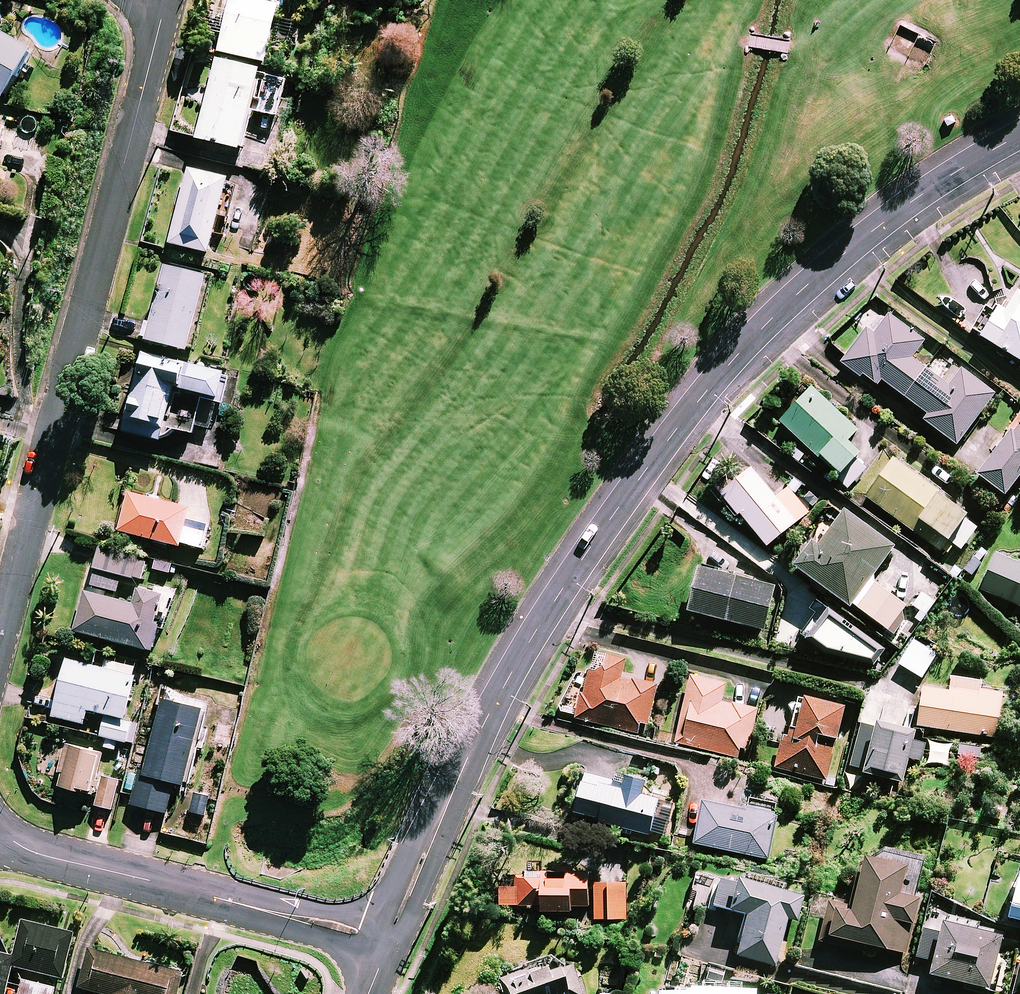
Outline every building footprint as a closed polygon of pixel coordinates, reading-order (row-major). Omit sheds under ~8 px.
[(219,56),(267,68),(281,12),(276,11),(279,0),(232,0),(219,56)] [(5,104),(34,57),(3,35),(3,2),(0,1),(0,101),(5,104)] [(289,85),(218,65),(196,144),(241,156),(252,115),(278,122),(289,85)] [(237,187),(190,174),(170,247),(210,258),(222,213),(229,215),(237,187)] [(209,279),(166,268),(146,345),(189,356),(209,279)] [(1012,291),(1000,312),(991,307),(975,335),(1019,361),(1019,296),(1012,291)] [(923,339),(877,306),(870,315),(861,309),(852,320),(863,329),(840,361),(874,385),(878,379),(925,413),(920,419),(954,444),(992,391),(959,367),(947,385),(909,358),(923,339)] [(164,439),(173,434),(192,439),(200,409),(203,400),(223,406),(231,379),(144,356),(123,435),(162,445),(164,439)] [(835,475),(856,451),(844,441),(855,429),(807,386),(775,422),(835,475)] [(1016,409),(967,470),(999,495),(1019,469),(1019,412),(1016,409)] [(963,514),(887,457),(861,491),(936,549),(963,514)] [(772,497),(747,467),(716,494),(735,516),(737,513),(764,545),(805,510),(785,486),(772,497)] [(129,496),(120,535),(182,551),(183,548),(203,553),(209,530),(188,525),(192,512),(129,496)] [(813,543),(806,538),(788,564),(848,606),(853,606),(892,634),(904,618),(899,614),(905,606),(872,582),(870,575),(890,547),(837,510),(813,543)] [(147,563),(100,551),(91,588),(118,595),(122,579),(142,584),(147,563)] [(992,552),(977,588),(1019,606),(1019,564),(992,552)] [(176,564),(155,558),(150,575),(172,580),(176,564)] [(771,586),(695,567),(684,610),(760,629),(771,586)] [(165,600),(138,593),(135,607),(85,594),(74,635),(156,656),(163,628),(158,627),(165,600)] [(883,647),(826,607),(816,618),(812,615),(797,632),(823,654),(871,665),(883,647)] [(934,654),(913,640),(897,663),(919,677),(934,654)] [(623,658),(603,654),(599,671),(583,667),(571,718),(636,732),(639,722),(646,724),(655,685),(619,677),(623,658)] [(127,720),(136,681),(67,664),(54,720),(85,727),(88,714),(106,718),(101,740),(127,745),(132,721),(127,720)] [(722,682),(688,674),(673,743),(741,758),(752,708),(718,700),(722,682)] [(977,680),(947,676),(945,690),(919,686),(913,724),(992,736),(999,691),(976,688),(977,680)] [(841,704),(799,695),(791,730),(781,728),(772,768),(825,779),(841,704)] [(205,715),(163,704),(146,775),(141,774),(133,808),(168,817),(175,788),(187,791),(205,715)] [(923,739),(857,723),(846,769),(900,781),(906,757),(918,760),(923,739)] [(100,758),(66,751),(59,792),(93,798),(100,758)] [(641,779),(621,774),(618,783),(578,773),(568,810),(596,817),(595,820),(645,833),(655,798),(637,794),(641,779)] [(119,784),(103,780),(96,809),(113,813),(119,784)] [(211,800),(196,796),(191,815),(206,819),(211,800)] [(776,804),(746,798),(744,809),(699,800),(691,843),(765,858),(776,804)] [(900,863),(857,853),(846,904),(826,899),(817,939),(830,942),(832,935),(904,951),(916,897),(894,892),(900,863)] [(541,913),(541,908),(625,909),(625,881),(585,880),(585,870),(570,870),(570,863),(538,862),(538,869),(514,868),(514,884),(497,883),(497,902),(534,903),(533,913),(541,913)] [(1013,870),(1002,915),(1019,920),(1019,872),(1013,870)] [(798,899),(716,881),(710,907),(741,915),(735,943),(732,957),(744,960),(773,966),(783,921),(793,923),(798,899)] [(999,933),(940,920),(938,932),(919,928),(913,955),(929,959),(926,973),(994,988),(998,968),(992,967),(999,933)] [(59,979),(70,935),(19,922),(10,958),(0,955),(0,993),(51,993),(52,989),(20,981),(18,987),(5,982),(9,966),(59,979)] [(82,949),(72,987),(98,993),(173,993),(179,974),(82,949)] [(521,970),(519,965),(502,971),(504,976),(494,979),(500,993),(580,993),(569,964),(555,969),(551,958),(550,954),(531,960),(533,965),(521,970)] [(1017,959),(1009,993),(1019,993),(1019,959),(1017,959)]
